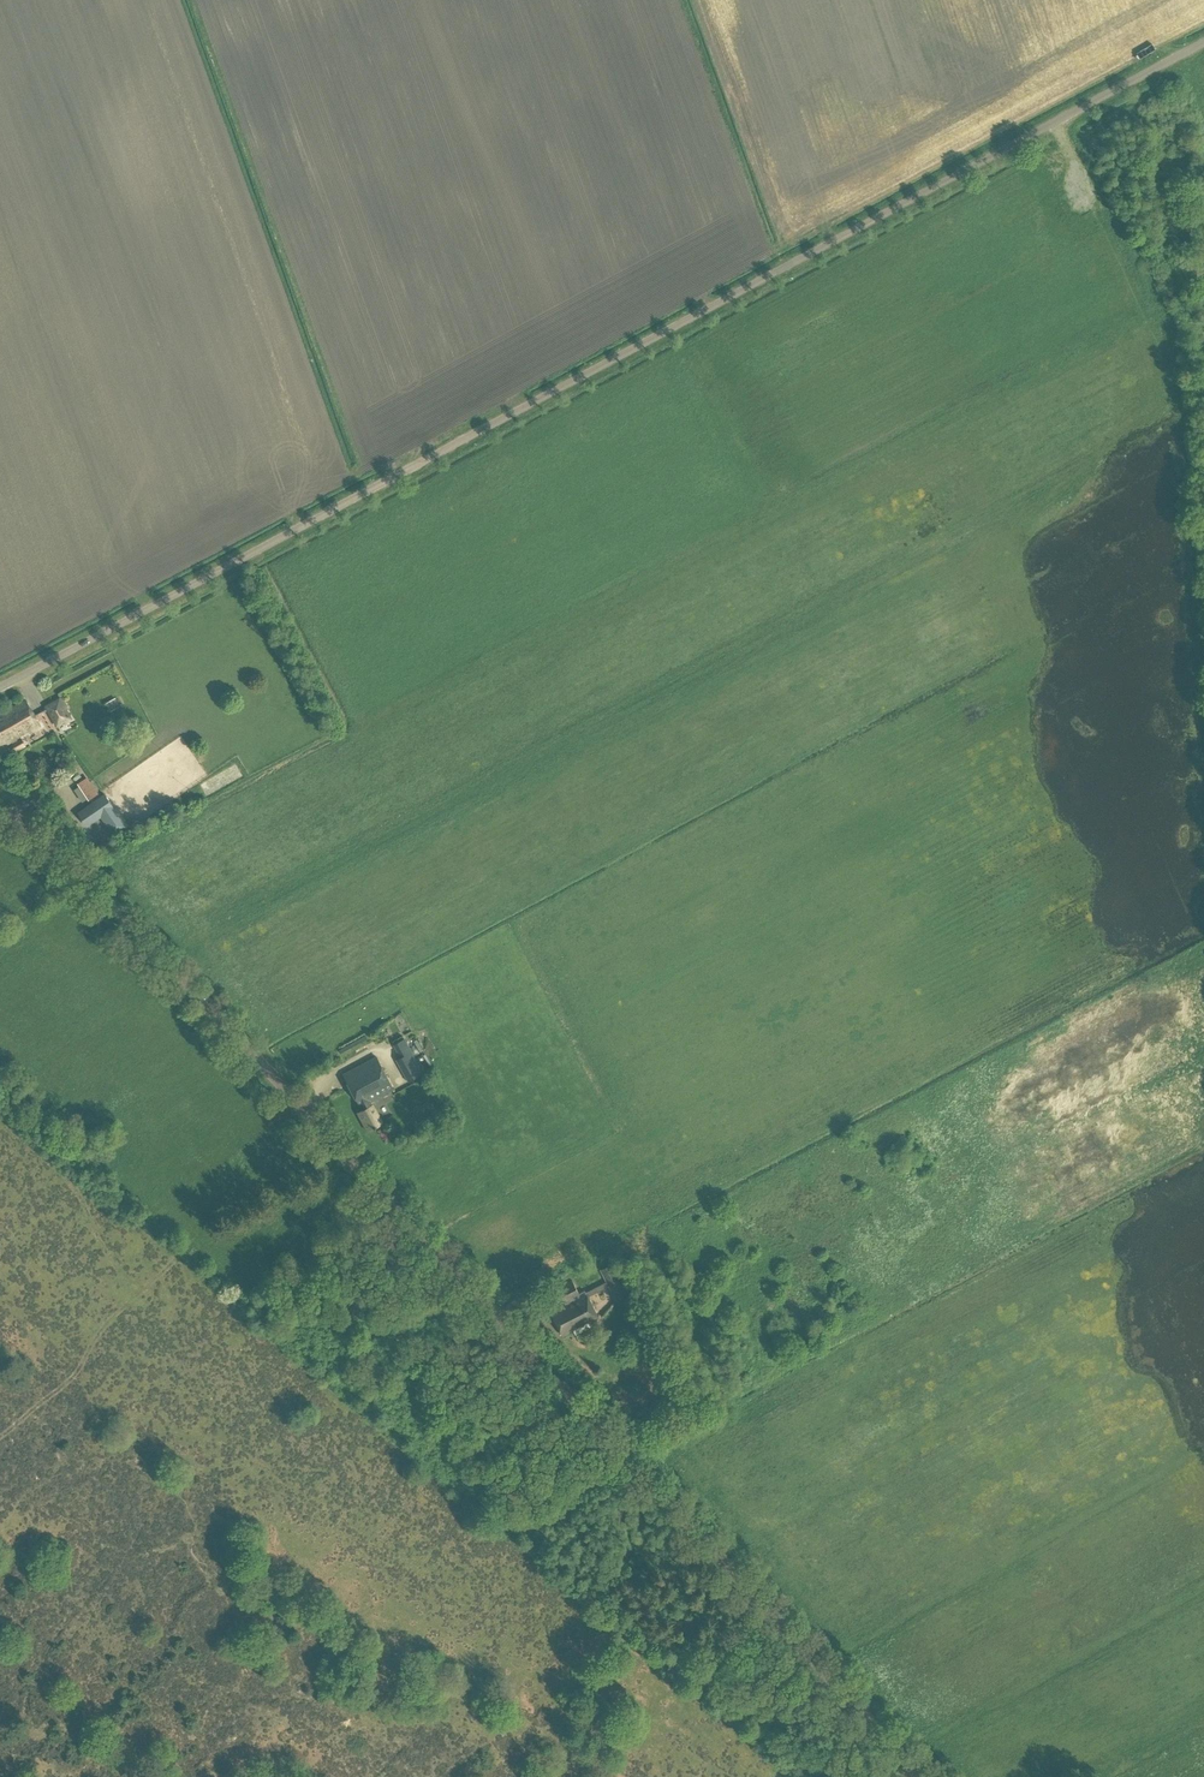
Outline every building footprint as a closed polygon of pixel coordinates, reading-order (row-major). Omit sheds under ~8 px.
[(106,703),(111,711),(120,706),(115,698),(106,703)] [(62,699),(47,706),(57,725),(64,721),(65,723),(71,719),(65,708),(67,707),(62,699)] [(16,752),(26,746),(23,740),(18,742),(16,739),(40,726),(26,701),(0,716),(0,749),(12,742),(13,746),(16,752)] [(79,784),(89,799),(97,794),(87,778),(79,784)] [(127,825),(105,794),(78,813),(87,825),(101,815),(114,834),(127,825)] [(412,1052),(397,1060),(408,1080),(423,1072),(412,1052)] [(371,1101),(394,1089),(376,1056),(343,1074),(361,1107),(362,1106),(363,1109),(358,1112),(367,1131),(374,1127),(374,1128),(376,1127),(376,1126),(383,1122),(373,1104),(373,1105),(371,1101)] [(568,1304),(551,1313),(563,1336),(599,1317),(588,1296),(608,1285),(616,1300),(631,1292),(616,1266),(602,1273),(606,1281),(585,1292),(584,1290),(579,1293),(572,1280),(555,1289),(562,1303),(566,1300),(568,1304)]
